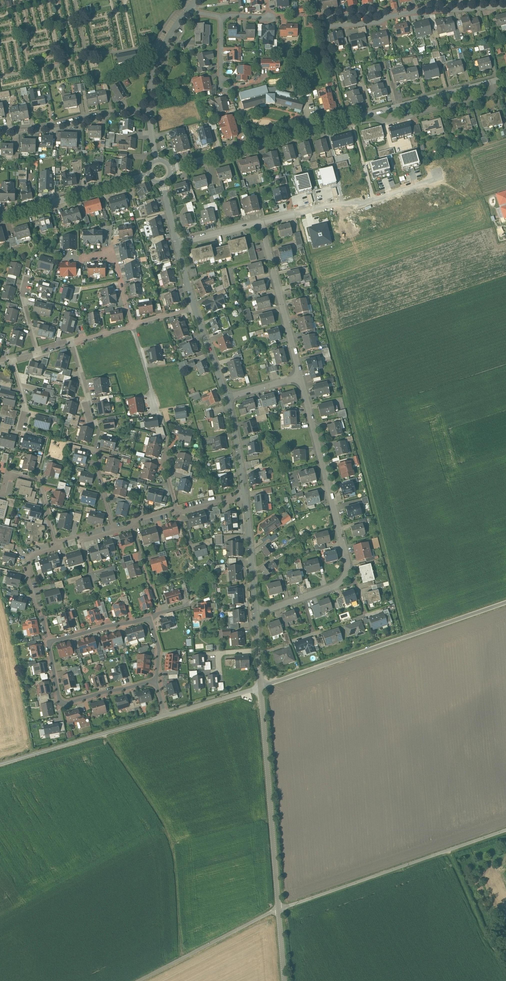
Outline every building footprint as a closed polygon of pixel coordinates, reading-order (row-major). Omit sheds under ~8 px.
[(322,1),(323,9),(330,8),(329,0),(321,0),(322,1)] [(495,17),(498,27),(505,25),(505,14),(495,17)] [(468,17),(460,19),(462,26),(463,31),(464,30),(471,29),(472,32),(468,17)] [(477,18),(469,20),(468,17),(472,32),(479,30),(480,30),(479,25),(477,18)] [(443,19),(435,21),(437,29),(438,29),(438,30),(439,34),(446,32),(443,21),(443,19)] [(443,21),(446,32),(446,33),(455,31),(453,23),(452,23),(451,19),(443,21)] [(427,20),(414,24),(416,35),(421,33),(422,36),(429,34),(431,34),(430,31),(427,20)] [(406,23),(395,26),(397,36),(408,33),(407,27),(406,23)] [(204,24),(195,24),(195,34),(196,34),(196,42),(202,42),(202,45),(209,45),(209,36),(210,36),(210,26),(204,26),(204,24)] [(297,25),(286,25),(286,24),(286,25),(286,26),(280,26),(280,27),(280,37),(286,37),(287,37),(286,37),(286,36),(292,36),(297,36),(297,25),(297,24),(297,25)] [(254,25),(247,25),(247,28),(246,29),(246,32),(246,38),(247,38),(254,38),(254,25)] [(270,27),(266,27),(262,27),(262,35),(263,36),(263,45),(273,45),(273,36),(274,36),(274,27),(270,27)] [(365,27),(358,29),(358,35),(363,34),(366,33),(365,27)] [(341,32),(330,35),(331,42),(335,41),(336,46),(334,46),(335,47),(336,47),(344,45),(343,39),(341,32)] [(385,32),(378,34),(381,46),(388,44),(386,36),(385,32)] [(358,35),(350,37),(353,47),(358,46),(358,49),(367,47),(363,34),(358,35)] [(378,34),(371,35),(371,36),(373,44),(374,48),(381,46),(378,34)] [(488,43),(478,44),(479,51),(490,49),(488,43)] [(131,53),(116,56),(118,63),(133,60),(131,53)] [(206,53),(198,55),(201,68),(204,67),(209,66),(208,62),(208,59),(213,58),(212,53),(206,54),(206,53)] [(235,53),(231,53),(230,54),(227,54),(227,61),(240,61),(240,53),(235,53)] [(118,63),(117,63),(119,70),(119,69),(140,65),(139,59),(133,60),(118,63)] [(488,59),(476,62),(479,71),(491,68),(488,59)] [(279,60),(267,60),(267,68),(269,68),(269,69),(270,70),(275,70),(276,69),(276,68),(279,68),(279,60)] [(452,60),(446,62),(446,63),(447,65),(446,65),(449,76),(456,74),(453,64),(452,60)] [(460,62),(453,64),(456,74),(463,72),(460,62)] [(371,67),(368,68),(370,74),(368,75),(370,81),(373,80),(379,78),(380,78),(379,72),(381,72),(379,65),(377,66),(371,67)] [(436,65),(422,68),(425,80),(439,76),(436,65)] [(246,67),(239,67),(239,75),(237,75),(237,81),(246,81),(246,76),(250,76),(250,68),(246,68),(246,67)] [(404,71),(406,80),(406,81),(418,78),(416,68),(404,71)] [(403,69),(391,72),(394,83),(406,80),(404,71),(403,69)] [(355,72),(344,75),(345,81),(354,78),(355,78),(356,78),(355,72)] [(208,78),(201,80),(201,79),(192,81),(193,85),(194,84),(197,95),(202,94),(202,92),(209,90),(209,89),(211,88),(210,86),(208,78)] [(354,78),(345,81),(344,81),(345,87),(349,86),(355,85),(356,84),(355,78),(354,78)] [(119,83),(111,88),(115,95),(119,101),(127,96),(119,83)] [(375,86),(371,87),(373,93),(375,93),(376,99),(379,98),(385,96),(387,96),(385,89),(384,90),(382,84),(381,84),(375,86)] [(266,85),(239,93),(243,109),(255,106),(255,107),(259,106),(259,105),(266,103),(266,104),(274,104),(274,103),(281,104),(281,105),(285,107),(286,106),(290,107),(289,108),(294,109),(294,108),(301,110),(303,102),(296,100),(297,99),(290,97),(291,93),(276,90),(273,90),(272,89),(271,88),(267,88),(266,85)] [(326,89),(322,90),(323,91),(318,92),(319,98),(321,98),(331,95),(330,89),(327,90),(326,89)] [(36,90),(30,91),(33,107),(45,104),(43,96),(38,97),(36,90)] [(350,92),(347,93),(349,100),(350,99),(352,105),(355,104),(361,103),(363,102),(361,96),(359,96),(358,90),(357,91),(350,92)] [(104,91),(95,93),(95,94),(96,94),(97,104),(107,102),(105,91),(104,91)] [(95,94),(86,96),(88,106),(98,105),(97,104),(96,94),(95,94)] [(331,95),(321,98),(323,105),(333,103),(331,95)] [(75,97),(62,99),(64,109),(69,108),(69,107),(76,106),(77,107),(75,97)] [(225,98),(215,100),(217,113),(228,111),(227,107),(225,98)] [(333,103),(323,105),(323,108),(324,111),(325,111),(329,110),(329,111),(333,110),(333,109),(336,108),(335,102),(333,103)] [(18,107),(10,109),(12,121),(20,119),(18,108),(18,107)] [(26,107),(18,108),(20,119),(20,120),(29,118),(26,107)] [(491,114),(478,117),(482,130),(493,127),(497,126),(497,125),(502,123),(503,125),(500,113),(491,115),(491,114)] [(231,116),(221,119),(222,125),(221,126),(223,133),(224,133),(226,139),(237,136),(236,134),(237,133),(233,118),(232,119),(231,116)] [(466,116),(448,121),(451,133),(458,132),(456,127),(461,126),(461,127),(465,126),(466,131),(472,130),(471,127),(469,120),(467,120),(466,116)] [(439,119),(427,123),(426,122),(422,123),(424,132),(431,130),(432,135),(443,132),(439,119)] [(133,121),(123,121),(122,131),(133,132),(133,128),(133,121)] [(215,121),(208,123),(210,130),(217,129),(215,121)] [(408,123),(388,129),(391,139),(411,134),(408,123)] [(381,127),(361,132),(364,142),(384,137),(381,127)] [(101,128),(88,128),(88,138),(94,138),(101,138),(101,128)] [(179,131),(170,133),(171,140),(173,140),(182,137),(186,136),(184,131),(184,129),(179,131)] [(199,132),(198,132),(201,144),(206,143),(207,145),(212,143),(210,136),(208,129),(205,130),(199,132)] [(350,133),(330,139),(333,150),(353,144),(350,133)] [(77,134),(67,134),(67,148),(76,148),(76,145),(77,134)] [(182,137),(173,140),(177,153),(187,151),(186,151),(190,150),(188,145),(189,145),(188,142),(187,142),(186,136),(182,137)] [(53,137),(42,137),(42,148),(52,148),(53,137)] [(135,139),(126,139),(126,142),(126,149),(134,149),(135,139)] [(325,140),(315,143),(318,154),(328,152),(325,140)] [(36,141),(22,141),(22,148),(22,153),(35,153),(36,148),(36,141)] [(308,143),(299,146),(302,157),(311,155),(308,143)] [(13,146),(2,145),(1,156),(12,157),(13,156),(13,154),(13,146)] [(292,146),(282,148),(282,149),(283,149),(286,161),(286,162),(291,160),(295,159),(291,146),(292,146)] [(390,149),(378,152),(380,158),(392,154),(390,149)] [(416,151),(399,156),(403,170),(420,165),(416,151)] [(276,152),(265,155),(265,156),(263,156),(264,164),(267,163),(268,170),(280,167),(278,160),(277,157),(276,152)] [(250,158),(246,159),(247,161),(239,163),(242,172),(245,171),(246,173),(256,170),(255,169),(259,168),(256,158),(250,159),(250,158)] [(131,160),(122,159),(121,170),(130,171),(131,160)] [(82,160),(74,162),(75,166),(73,167),(74,173),(81,171),(82,160)] [(377,175),(377,177),(386,175),(386,172),(389,171),(386,160),(369,164),(373,176),(377,175)] [(346,161),(334,164),(336,170),(348,166),(346,161)] [(113,164),(106,164),(105,174),(114,175),(115,168),(115,164),(113,164)] [(91,165),(85,166),(87,173),(86,173),(87,182),(96,181),(95,171),(92,172),(91,165)] [(229,167),(216,171),(219,181),(221,187),(223,187),(221,181),(225,180),(225,179),(231,178),(232,178),(229,167)] [(322,188),(336,184),(331,167),(318,170),(318,174),(321,185),(322,188)] [(68,173),(61,174),(64,186),(72,185),(76,184),(74,175),(69,176),(68,173)] [(298,194),(312,191),(307,174),(294,177),(295,180),(294,180),(297,192),(298,192),(298,194)] [(49,176),(43,176),(43,183),(40,182),(40,191),(49,191),(50,183),(49,183),(49,176)] [(204,176),(193,179),(196,190),(207,186),(204,176)] [(2,183),(2,190),(0,190),(0,201),(6,201),(6,202),(10,202),(10,201),(14,201),(14,190),(13,190),(13,183),(2,183)] [(29,183),(23,185),(24,189),(22,189),(22,192),(21,192),(22,201),(32,199),(30,190),(29,183)] [(148,183),(135,188),(135,189),(139,197),(140,197),(141,199),(145,197),(144,195),(152,192),(148,183)] [(185,184),(179,185),(174,186),(177,195),(188,192),(185,184)] [(221,187),(214,189),(216,195),(224,193),(223,187),(221,187)] [(284,188),(273,191),(276,203),(287,200),(284,188)] [(235,190),(228,192),(230,198),(237,196),(235,190)] [(497,195),(500,206),(501,208),(497,209),(500,219),(504,217),(505,219),(505,218),(505,192),(497,195)] [(124,196),(109,200),(112,213),(127,208),(124,196)] [(256,197),(249,199),(252,213),(255,212),(259,211),(256,197)] [(249,199),(242,201),(243,207),(244,210),(245,214),(249,213),(252,213),(249,199)] [(98,200),(91,202),(94,212),(101,210),(98,200)] [(91,202),(84,204),(87,214),(94,212),(91,202)] [(191,202),(186,203),(188,212),(194,211),(191,202)] [(235,202),(223,205),(226,219),(238,216),(235,202)] [(147,206),(145,206),(145,207),(144,209),(139,210),(141,217),(158,212),(155,203),(147,206)] [(216,203),(208,205),(209,209),(213,208),(213,211),(212,211),(217,210),(216,203)] [(68,212),(65,213),(65,212),(60,214),(64,225),(70,224),(70,225),(71,225),(70,223),(75,222),(75,223),(75,222),(81,220),(80,215),(78,209),(73,210),(71,211),(70,211),(68,212),(68,211),(67,211),(68,212)] [(212,210),(201,212),(204,224),(215,222),(212,211),(212,210)] [(49,214),(46,215),(45,215),(45,216),(45,217),(38,219),(40,228),(40,229),(42,228),(43,232),(51,229),(52,229),(52,227),(49,218),(50,218),(49,215),(49,214)] [(189,215),(180,217),(183,227),(192,224),(189,215)] [(159,219),(150,222),(151,226),(152,230),(162,227),(160,219),(159,219)] [(325,224),(310,228),(311,232),(309,232),(312,245),(314,245),(315,248),(330,244),(329,241),(331,241),(328,228),(326,228),(325,224)] [(289,225),(278,227),(280,238),(292,235),(289,225)] [(27,226),(14,229),(17,240),(30,236),(27,226)] [(131,226),(118,227),(119,229),(119,235),(119,236),(121,236),(122,237),(127,237),(132,236),(131,226)] [(162,227),(152,230),(153,234),(154,237),(154,238),(163,235),(164,235),(162,227)] [(98,231),(89,231),(89,232),(83,232),(83,244),(84,244),(84,245),(90,245),(90,244),(95,244),(95,245),(101,245),(101,244),(102,244),(102,231),(98,232),(98,231)] [(72,236),(67,236),(63,236),(63,240),(62,240),(62,246),(63,246),(63,250),(67,250),(72,250),(75,250),(75,236),(72,236)] [(15,237),(8,239),(9,240),(11,247),(18,245),(15,237)] [(245,238),(228,243),(228,246),(231,255),(247,251),(248,251),(246,245),(245,238)] [(165,243),(156,245),(157,249),(158,253),(168,250),(166,242),(165,243)] [(252,243),(246,245),(248,251),(247,251),(250,261),(257,260),(252,243)] [(121,262),(133,259),(131,244),(119,246),(121,262)] [(228,246),(212,250),(214,258),(215,262),(231,258),(231,255),(228,246)] [(211,247),(191,252),(194,263),(214,258),(212,250),(211,247)] [(290,247),(278,250),(281,260),(292,257),(290,247)] [(168,250),(158,253),(160,261),(160,262),(169,259),(170,259),(168,250)] [(158,253),(151,255),(153,261),(156,260),(157,261),(158,262),(160,261),(158,253)] [(54,260),(41,256),(38,267),(52,271),(54,260)] [(21,265),(11,263),(10,268),(8,267),(8,268),(10,269),(8,274),(18,277),(21,265)] [(58,269),(59,276),(60,276),(64,276),(72,276),(76,276),(77,276),(77,269),(76,269),(76,263),(60,264),(60,269),(58,269)] [(261,263),(247,267),(249,273),(250,273),(252,277),(250,277),(254,276),(264,274),(261,263)] [(94,265),(94,264),(91,264),(91,265),(87,265),(88,274),(89,274),(89,277),(93,277),(93,276),(96,276),(96,278),(97,278),(96,265),(94,265)] [(102,265),(102,264),(99,264),(99,265),(96,265),(97,278),(97,276),(100,276),(100,277),(105,277),(105,273),(105,265),(102,265)] [(127,281),(139,279),(136,264),(124,266),(127,281)] [(226,268),(219,270),(224,290),(230,287),(226,268)] [(167,272),(161,274),(162,280),(174,276),(173,276),(173,273),(172,270),(167,272)] [(298,270),(287,273),(290,284),(300,281),(298,270)] [(309,274),(303,276),(305,283),(311,281),(309,274)] [(174,276),(162,280),(164,286),(175,283),(175,280),(174,280),(173,277),(174,277),(174,276)] [(206,280),(195,285),(201,297),(211,292),(208,285),(206,280)] [(256,283),(250,284),(251,290),(253,290),(254,294),(258,293),(266,291),(263,281),(256,283)] [(50,284),(40,282),(37,291),(44,292),(43,297),(42,296),(42,297),(50,299),(53,287),(53,285),(50,284)] [(139,285),(130,286),(131,296),(138,295),(141,294),(141,293),(140,289),(140,288),(140,287),(140,286),(139,285)] [(13,288),(5,286),(3,292),(2,291),(2,292),(3,293),(2,298),(12,300),(15,289),(13,288)] [(72,290),(64,288),(61,298),(64,299),(64,300),(69,301),(70,300),(72,290)] [(113,289),(101,291),(101,295),(102,302),(103,302),(103,306),(116,304),(115,301),(116,301),(115,292),(114,292),(113,289)] [(170,295),(165,296),(165,297),(166,301),(167,306),(172,305),(172,304),(179,302),(176,293),(170,295)] [(216,297),(203,303),(202,306),(205,307),(207,311),(212,309),(213,312),(222,309),(220,305),(224,303),(221,296),(221,295),(216,297)] [(260,299),(254,301),(255,307),(257,306),(258,310),(270,307),(268,297),(260,299)] [(300,300),(293,302),(295,308),(306,305),(305,299),(300,300)] [(46,305),(35,302),(33,312),(44,315),(45,315),(49,317),(51,309),(47,308),(47,305),(46,305)] [(151,302),(144,303),(146,313),(152,312),(151,302)] [(144,303),(138,304),(139,310),(140,314),(146,313),(144,303)] [(306,305),(295,308),(296,314),(303,312),(308,311),(306,305)] [(18,311),(8,308),(6,314),(5,314),(5,315),(6,315),(5,320),(15,323),(18,311)] [(113,312),(110,312),(110,313),(112,321),(123,320),(121,311),(113,312)] [(66,313),(61,330),(61,331),(62,331),(63,331),(69,333),(72,334),(76,320),(73,319),(74,315),(66,313)] [(98,313),(88,315),(90,326),(93,326),(94,327),(96,327),(97,325),(100,324),(99,322),(100,320),(100,318),(99,317),(98,313)] [(272,313),(259,316),(261,326),(274,323),(272,313)] [(226,322),(212,327),(213,331),(214,331),(215,332),(221,330),(221,329),(223,328),(223,329),(228,328),(230,327),(227,317),(224,318),(226,322)] [(304,318),(298,320),(299,326),(311,323),(309,317),(304,318)] [(217,319),(211,322),(212,324),(211,325),(212,327),(226,322),(224,318),(220,319),(220,320),(218,321),(217,319)] [(174,324),(172,324),(175,332),(186,328),(183,320),(179,322),(174,324)] [(311,323),(299,326),(301,332),(307,331),(312,329),(311,323)] [(43,326),(41,325),(40,328),(38,335),(51,339),(54,328),(43,326)] [(23,328),(14,326),(13,332),(11,342),(15,344),(15,345),(21,347),(24,334),(21,333),(23,328)] [(186,328),(175,332),(177,339),(189,335),(186,328)] [(278,329),(267,332),(270,342),(280,339),(278,329)] [(309,336),(302,338),(303,341),(304,344),(315,341),(314,335),(309,336)] [(224,338),(218,340),(222,352),(232,348),(228,337),(224,338)] [(315,341),(304,344),(304,348),(305,347),(306,351),(317,348),(315,341)] [(185,342),(177,345),(179,350),(184,348),(183,347),(187,345),(186,342),(185,342)] [(187,345),(183,347),(184,348),(187,356),(198,352),(194,343),(187,345)] [(160,348),(149,350),(150,357),(161,355),(160,348)] [(327,348),(321,350),(323,357),(330,355),(328,348),(327,348)] [(283,349),(273,352),(275,358),(285,356),(283,349)] [(69,357),(58,354),(55,367),(64,369),(66,370),(66,369),(69,357)] [(161,355),(150,357),(151,363),(163,361),(161,355)] [(285,356),(275,358),(276,365),(286,363),(285,356)] [(319,358),(306,361),(309,371),(322,368),(319,358)] [(234,362),(227,363),(229,371),(240,368),(238,361),(238,360),(234,362)] [(38,364),(31,363),(31,362),(28,373),(40,376),(43,366),(43,365),(41,365),(38,364)] [(183,362),(177,364),(179,370),(186,368),(183,362)] [(205,362),(196,365),(200,376),(209,372),(205,362)] [(240,368),(229,371),(232,380),(243,377),(241,368),(240,368)] [(0,373),(0,383),(1,383),(0,387),(0,389),(1,389),(9,391),(12,381),(9,380),(10,375),(0,373)] [(62,375),(58,374),(56,381),(63,383),(65,376),(62,375)] [(96,381),(94,381),(95,386),(95,389),(96,395),(101,394),(108,393),(106,379),(99,380),(96,381)] [(76,384),(65,381),(62,395),(73,397),(76,384)] [(326,383),(313,386),(314,392),(315,396),(316,397),(322,395),(323,398),(330,397),(329,394),(328,390),(328,389),(326,383)] [(9,391),(1,389),(0,394),(5,395),(2,408),(13,410),(15,402),(13,401),(15,392),(9,391)] [(41,393),(35,391),(33,400),(37,401),(38,402),(45,404),(47,395),(48,393),(44,392),(42,392),(41,393)] [(215,392),(207,395),(201,397),(203,402),(209,399),(211,405),(219,402),(215,392)] [(294,392),(281,395),(282,401),(283,405),(296,401),(294,392)] [(273,394),(261,398),(264,408),(272,405),(271,405),(275,404),(276,404),(273,394)] [(133,400),(128,401),(131,415),(143,413),(141,399),(133,400)] [(252,400),(242,403),(243,406),(245,412),(255,409),(252,400)] [(77,404),(66,402),(64,413),(72,415),(74,415),(77,404)] [(100,403),(98,404),(100,415),(106,414),(105,412),(109,412),(108,411),(110,410),(109,405),(108,405),(107,403),(107,402),(100,403)] [(332,403),(318,406),(321,417),(334,413),(332,403)] [(13,410),(2,408),(1,413),(6,415),(4,423),(4,424),(11,425),(13,426),(16,411),(13,410)] [(176,409),(175,410),(176,419),(186,417),(185,408),(176,409)] [(345,409),(336,412),(338,418),(341,418),(347,416),(345,409)] [(257,417),(255,417),(257,422),(267,420),(265,414),(264,415),(257,417)] [(49,419),(37,416),(34,426),(48,429),(50,421),(51,419),(49,419)] [(157,417),(143,419),(145,428),(148,429),(155,428),(158,427),(159,427),(157,417)] [(221,418),(213,419),(214,431),(223,430),(221,418)] [(107,421),(103,421),(104,429),(110,428),(110,429),(114,428),(113,420),(107,421)] [(255,421),(244,425),(247,435),(258,432),(255,421)] [(333,425),(332,425),(329,426),(330,429),(330,430),(332,437),(342,434),(339,423),(333,425)] [(0,427),(0,428),(0,433),(2,434),(8,435),(9,429),(0,427)] [(92,430),(81,427),(78,440),(89,443),(92,430)] [(163,427),(159,428),(158,427),(155,428),(156,434),(160,435),(165,436),(163,427)] [(180,430),(179,435),(178,436),(179,437),(178,440),(189,443),(192,433),(180,430)] [(2,434),(0,443),(0,445),(13,449),(16,437),(8,435),(2,434)] [(258,435),(250,437),(251,444),(259,443),(259,441),(258,442),(258,435)] [(37,439),(25,436),(24,438),(22,446),(35,450),(37,439)] [(116,439),(103,436),(100,447),(110,449),(114,450),(114,448),(116,439)] [(224,437),(214,439),(216,451),(227,449),(226,444),(225,444),(224,437)] [(152,438),(150,438),(151,439),(150,442),(149,442),(148,445),(160,448),(162,441),(159,440),(152,438)] [(344,442),(334,445),(337,457),(347,454),(344,442)] [(248,444),(248,447),(248,451),(249,451),(249,455),(261,453),(259,443),(251,444),(248,444)] [(160,448),(148,445),(146,455),(157,458),(160,448)] [(114,448),(114,450),(110,449),(109,455),(117,457),(119,449),(114,448)] [(80,451),(75,450),(75,452),(76,452),(74,461),(85,463),(87,453),(80,451)] [(299,451),(293,451),(293,452),(294,464),(305,463),(304,450),(299,451)] [(187,456),(179,453),(177,461),(189,464),(191,457),(191,456),(187,456)] [(36,458),(26,455),(23,465),(22,468),(22,469),(33,472),(35,462),(36,458)] [(119,461),(108,458),(107,465),(118,468),(119,461)] [(224,460),(220,461),(221,471),(230,469),(228,459),(225,460),(224,460)] [(189,464),(177,461),(175,469),(183,471),(187,472),(187,471),(189,464)] [(348,463),(343,464),(343,465),(339,466),(342,477),(353,474),(350,464),(350,462),(348,463)] [(56,465),(48,463),(45,476),(53,478),(54,473),(59,474),(61,467),(56,466),(56,465)] [(149,464),(145,463),(144,471),(154,473),(156,466),(149,464)] [(118,468),(107,465),(105,472),(113,474),(116,474),(118,468)] [(304,472),(298,473),(301,485),(316,481),(313,469),(307,471),(307,470),(304,471),(304,472)] [(271,470),(262,472),(264,480),(269,479),(268,473),(271,473),(271,470)] [(154,473),(144,471),(142,478),(152,481),(154,473)] [(83,472),(82,472),(79,481),(91,484),(93,475),(83,472)] [(257,472),(249,474),(251,486),(260,484),(257,472)] [(230,476),(221,477),(222,488),(232,487),(230,476)] [(31,483),(17,479),(15,488),(20,489),(19,492),(25,494),(25,496),(26,496),(26,498),(26,500),(28,500),(33,501),(34,499),(35,492),(31,492),(32,489),(30,489),(31,483)] [(181,479),(178,490),(182,491),(182,492),(187,493),(189,487),(190,486),(190,485),(189,483),(187,482),(187,481),(181,479)] [(128,483),(117,481),(115,487),(126,490),(128,483)] [(66,483),(59,482),(57,488),(57,489),(64,490),(66,483)] [(350,483),(340,486),(343,495),(347,494),(354,492),(352,484),(352,483),(350,483)] [(126,490),(115,487),(113,494),(125,497),(126,490)] [(156,490),(150,489),(147,500),(154,501),(156,490)] [(163,492),(156,490),(154,501),(160,503),(161,501),(162,495),(163,492)] [(85,492),(84,491),(83,493),(81,502),(94,505),(97,494),(85,492)] [(56,492),(55,492),(54,492),(53,494),(54,495),(54,497),(53,497),(52,498),(51,500),(52,501),(53,501),(52,504),(53,504),(53,503),(56,504),(56,505),(57,505),(61,505),(61,506),(62,506),(65,494),(63,494),(56,492)] [(317,492),(304,495),(307,506),(320,503),(317,492)] [(266,495),(254,497),(256,512),(268,511),(266,495)] [(15,500),(7,498),(6,503),(7,503),(6,505),(13,507),(15,500)] [(28,503),(27,503),(26,509),(31,511),(29,519),(35,520),(35,524),(41,525),(43,520),(39,520),(41,512),(38,511),(39,506),(36,505),(28,503)] [(124,504),(119,503),(116,514),(125,517),(128,505),(124,504)] [(359,505),(346,508),(348,518),(361,515),(359,505)] [(95,513),(91,512),(88,522),(97,524),(97,523),(102,524),(104,515),(95,513)] [(204,512),(195,514),(198,525),(206,522),(207,522),(205,518),(204,512)] [(81,515),(75,513),(73,520),(80,522),(81,515)] [(232,513),(227,513),(224,514),(225,514),(226,521),(222,522),(223,532),(233,531),(233,529),(237,528),(236,513),(233,513),(232,513)] [(73,517),(61,514),(58,528),(69,530),(73,517)] [(195,514),(187,516),(189,522),(190,527),(198,525),(195,514)] [(287,515),(280,520),(283,525),(291,519),(287,515)] [(274,516),(260,526),(266,534),(280,525),(274,516)] [(35,524),(27,522),(26,529),(33,531),(31,540),(26,539),(25,544),(28,544),(31,544),(32,541),(37,542),(39,537),(41,538),(42,534),(41,532),(40,532),(41,530),(42,530),(44,530),(44,529),(44,526),(41,525),(35,524)] [(175,523),(172,524),(168,524),(172,536),(174,535),(178,534),(177,530),(175,523)] [(165,526),(162,527),(164,533),(165,538),(165,537),(172,536),(168,524),(165,525),(165,526)] [(362,525),(354,527),(351,528),(353,537),(358,536),(357,535),(364,534),(365,534),(362,525)] [(0,526),(0,527),(0,542),(5,544),(8,544),(11,529),(0,526)] [(155,528),(150,530),(148,531),(151,542),(159,540),(158,536),(156,529),(155,528)] [(148,531),(145,531),(140,532),(141,533),(143,540),(144,544),(151,542),(148,531)] [(327,532),(314,535),(317,545),(318,545),(324,543),(330,542),(327,532)] [(124,535),(119,536),(121,542),(121,543),(124,542),(125,545),(129,544),(129,543),(133,542),(130,533),(127,534),(126,533),(124,534),(124,535)] [(380,548),(377,537),(372,539),(372,542),(373,542),(375,549),(380,548)] [(111,539),(104,541),(105,544),(108,553),(115,551),(113,544),(111,539)] [(236,544),(236,540),(233,540),(233,542),(226,543),(226,557),(230,557),(233,557),(242,556),(242,544),(236,544)] [(367,543),(354,547),(357,561),(365,559),(371,558),(371,557),(369,557),(368,551),(369,550),(367,543)] [(100,545),(95,547),(89,549),(93,561),(97,560),(97,559),(100,558),(101,560),(106,559),(105,557),(109,556),(108,553),(105,544),(101,546),(100,545)] [(204,545),(194,548),(196,557),(207,554),(204,545)] [(268,545),(262,550),(267,557),(273,552),(268,545)] [(331,552),(324,553),(325,557),(324,557),(326,563),(337,560),(335,551),(331,552)] [(79,552),(66,556),(66,557),(69,564),(72,563),(72,565),(83,563),(79,552)] [(9,554),(5,553),(3,561),(8,562),(7,565),(12,566),(13,564),(15,555),(9,554)] [(57,555),(48,557),(48,559),(51,569),(60,566),(59,560),(57,555)] [(130,555),(122,557),(124,563),(132,561),(130,555)] [(159,558),(150,561),(153,571),(160,569),(160,572),(167,570),(164,558),(164,557),(159,558)] [(48,559),(39,561),(41,569),(42,573),(52,570),(51,569),(48,559)] [(311,563),(305,564),(305,563),(304,563),(307,574),(319,571),(318,565),(317,560),(311,561),(311,563)] [(273,561),(268,565),(271,570),(274,568),(277,571),(279,570),(273,561)] [(134,565),(128,567),(130,574),(129,574),(130,578),(141,575),(138,564),(134,565)] [(225,564),(214,566),(215,577),(221,576),(221,574),(225,574),(225,564)] [(267,564),(260,569),(265,577),(273,572),(271,570),(268,565),(267,564)] [(360,567),(359,567),(363,583),(367,582),(373,580),(374,580),(372,572),(373,572),(372,572),(370,564),(366,565),(360,567)] [(240,566),(229,567),(230,581),(241,580),(240,566)] [(109,573),(100,575),(102,582),(107,581),(107,582),(111,581),(111,580),(115,579),(113,572),(113,571),(109,573)] [(299,572),(287,575),(290,584),(302,581),(299,572)] [(21,576),(8,573),(6,584),(18,587),(21,576)] [(81,575),(67,579),(69,584),(76,582),(82,580),(81,575)] [(82,580),(76,582),(79,592),(91,589),(88,578),(82,580)] [(279,582),(267,585),(269,595),(270,595),(269,595),(277,593),(282,592),(279,582)] [(58,589),(44,593),(48,604),(56,602),(56,603),(58,602),(57,600),(61,599),(58,589)] [(242,592),(237,592),(237,589),(232,590),(233,604),(243,604),(242,592)] [(151,591),(149,590),(145,591),(146,597),(148,596),(149,600),(153,599),(151,591)] [(178,590),(165,594),(168,604),(171,603),(177,601),(181,600),(179,594),(178,590)] [(352,590),(342,594),(343,598),(345,603),(349,602),(349,604),(350,604),(350,603),(356,600),(352,590)] [(378,590),(365,593),(368,604),(381,601),(378,590)] [(18,597),(14,596),(11,607),(12,607),(17,608),(24,610),(27,599),(18,597)] [(146,597),(139,599),(142,611),(152,608),(151,607),(152,606),(152,604),(150,604),(149,600),(148,596),(146,597)] [(122,604),(113,606),(114,610),(115,610),(117,616),(116,617),(123,615),(124,616),(126,615),(126,614),(127,614),(124,606),(124,605),(122,598),(120,599),(122,604)] [(343,598),(336,600),(338,608),(342,606),(342,604),(345,603),(343,598)] [(327,599),(317,602),(318,604),(320,612),(324,611),(324,612),(326,611),(325,611),(331,609),(327,599)] [(202,607),(199,607),(198,607),(199,607),(199,609),(194,610),(195,616),(194,616),(195,617),(195,618),(197,617),(197,619),(199,620),(200,620),(201,619),(211,618),(210,604),(210,603),(209,603),(202,604),(202,606),(202,607)] [(318,604),(310,607),(313,614),(320,612),(318,604)] [(97,610),(88,612),(89,615),(88,616),(87,617),(88,619),(89,619),(90,619),(91,623),(101,620),(99,614),(98,609),(97,610)] [(244,610),(233,611),(234,624),(238,623),(245,623),(244,610)] [(294,611),(284,614),(286,618),(287,623),(292,621),(297,619),(296,619),(295,613),(294,611)] [(383,614),(374,617),(374,619),(377,627),(383,626),(382,624),(386,622),(383,614)] [(69,616),(62,618),(63,622),(62,623),(64,630),(74,627),(72,619),(71,615),(69,616)] [(167,618),(160,620),(163,630),(170,627),(169,625),(173,624),(171,617),(167,618)] [(31,622),(26,623),(26,624),(23,625),(24,630),(27,629),(28,635),(31,635),(32,636),(34,635),(35,634),(39,633),(36,621),(31,622)] [(283,632),(279,621),(268,625),(271,636),(283,632)] [(360,622),(344,627),(347,636),(358,632),(359,634),(364,633),(360,622)] [(141,626),(134,628),(137,639),(144,637),(141,626)] [(134,628),(125,631),(127,637),(129,641),(137,639),(134,628)] [(338,628),(322,634),(326,644),(336,641),(336,642),(342,640),(338,628)] [(119,632),(113,634),(110,634),(113,646),(122,644),(122,640),(119,632)] [(243,633),(232,634),(232,646),(244,645),(243,633)] [(107,636),(101,637),(103,646),(104,649),(105,649),(113,646),(110,634),(107,635),(107,636)] [(93,638),(89,639),(89,638),(85,639),(89,651),(96,649),(97,649),(95,644),(93,638)] [(306,640),(302,641),(294,644),(297,652),(306,649),(308,654),(314,652),(312,647),(313,647),(310,638),(305,640),(306,640)] [(85,639),(81,640),(82,641),(78,642),(80,649),(81,653),(89,651),(85,639)] [(69,642),(57,646),(60,657),(71,654),(73,654),(71,648),(69,642)] [(37,646),(31,647),(31,650),(33,651),(33,654),(32,656),(35,658),(43,657),(42,653),(41,652),(41,649),(42,649),(41,645),(37,646)] [(289,648),(273,654),(276,663),(288,659),(289,662),(294,661),(289,648)] [(178,656),(167,655),(166,655),(166,656),(166,663),(178,664),(178,656)] [(203,655),(193,656),(193,660),(193,664),(194,664),(194,667),(204,666),(204,663),(204,658),(203,655)] [(140,656),(138,656),(138,663),(149,664),(150,657),(148,656),(140,656)] [(248,656),(235,657),(235,666),(236,668),(241,668),(241,667),(249,667),(248,656)] [(36,665),(34,665),(35,675),(46,673),(44,663),(36,665)] [(149,664),(138,663),(137,668),(136,668),(136,674),(146,674),(147,669),(149,669),(149,664)] [(178,664),(166,663),(165,670),(166,670),(174,671),(177,671),(178,664)] [(124,666),(114,669),(115,673),(112,674),(114,681),(117,680),(118,680),(127,677),(124,666)] [(76,667),(68,669),(69,675),(72,674),(72,675),(78,673),(76,667)] [(69,675),(62,677),(65,690),(73,688),(75,685),(72,675),(72,674),(69,675)] [(217,675),(208,676),(208,680),(209,684),(209,688),(217,687),(217,683),(217,678),(217,675)] [(102,676),(95,678),(95,680),(94,682),(96,688),(99,687),(100,688),(102,687),(102,686),(105,685),(105,684),(103,676),(102,676)] [(202,676),(193,677),(194,681),(193,681),(194,685),(194,689),(203,688),(202,684),(202,679),(202,676)] [(48,682),(40,684),(41,693),(42,695),(48,694),(48,692),(50,692),(50,691),(50,690),(50,687),(49,686),(48,682)] [(176,683),(167,685),(170,696),(172,695),(172,697),(177,695),(177,694),(179,693),(176,683)] [(148,690),(137,693),(138,699),(140,704),(140,703),(151,700),(148,690)] [(48,694),(42,695),(41,693),(39,693),(40,701),(48,700),(49,699),(48,694)] [(126,697),(115,700),(118,708),(123,707),(123,708),(126,707),(128,706),(128,704),(126,697)] [(138,699),(132,701),(133,703),(134,708),(141,706),(140,703),(140,704),(138,699)] [(99,702),(95,703),(91,704),(92,709),(92,711),(93,712),(94,716),(102,714),(106,713),(103,701),(99,702)] [(133,703),(128,704),(128,706),(126,707),(128,712),(135,710),(134,708),(133,703)] [(48,704),(42,705),(42,706),(44,717),(53,715),(51,704),(48,704)] [(78,710),(65,713),(68,723),(79,720),(81,719),(80,716),(78,710)] [(87,714),(80,716),(81,719),(79,720),(80,724),(89,722),(87,714)] [(58,723),(52,724),(52,723),(48,723),(49,725),(43,726),(45,735),(60,732),(58,723)]
